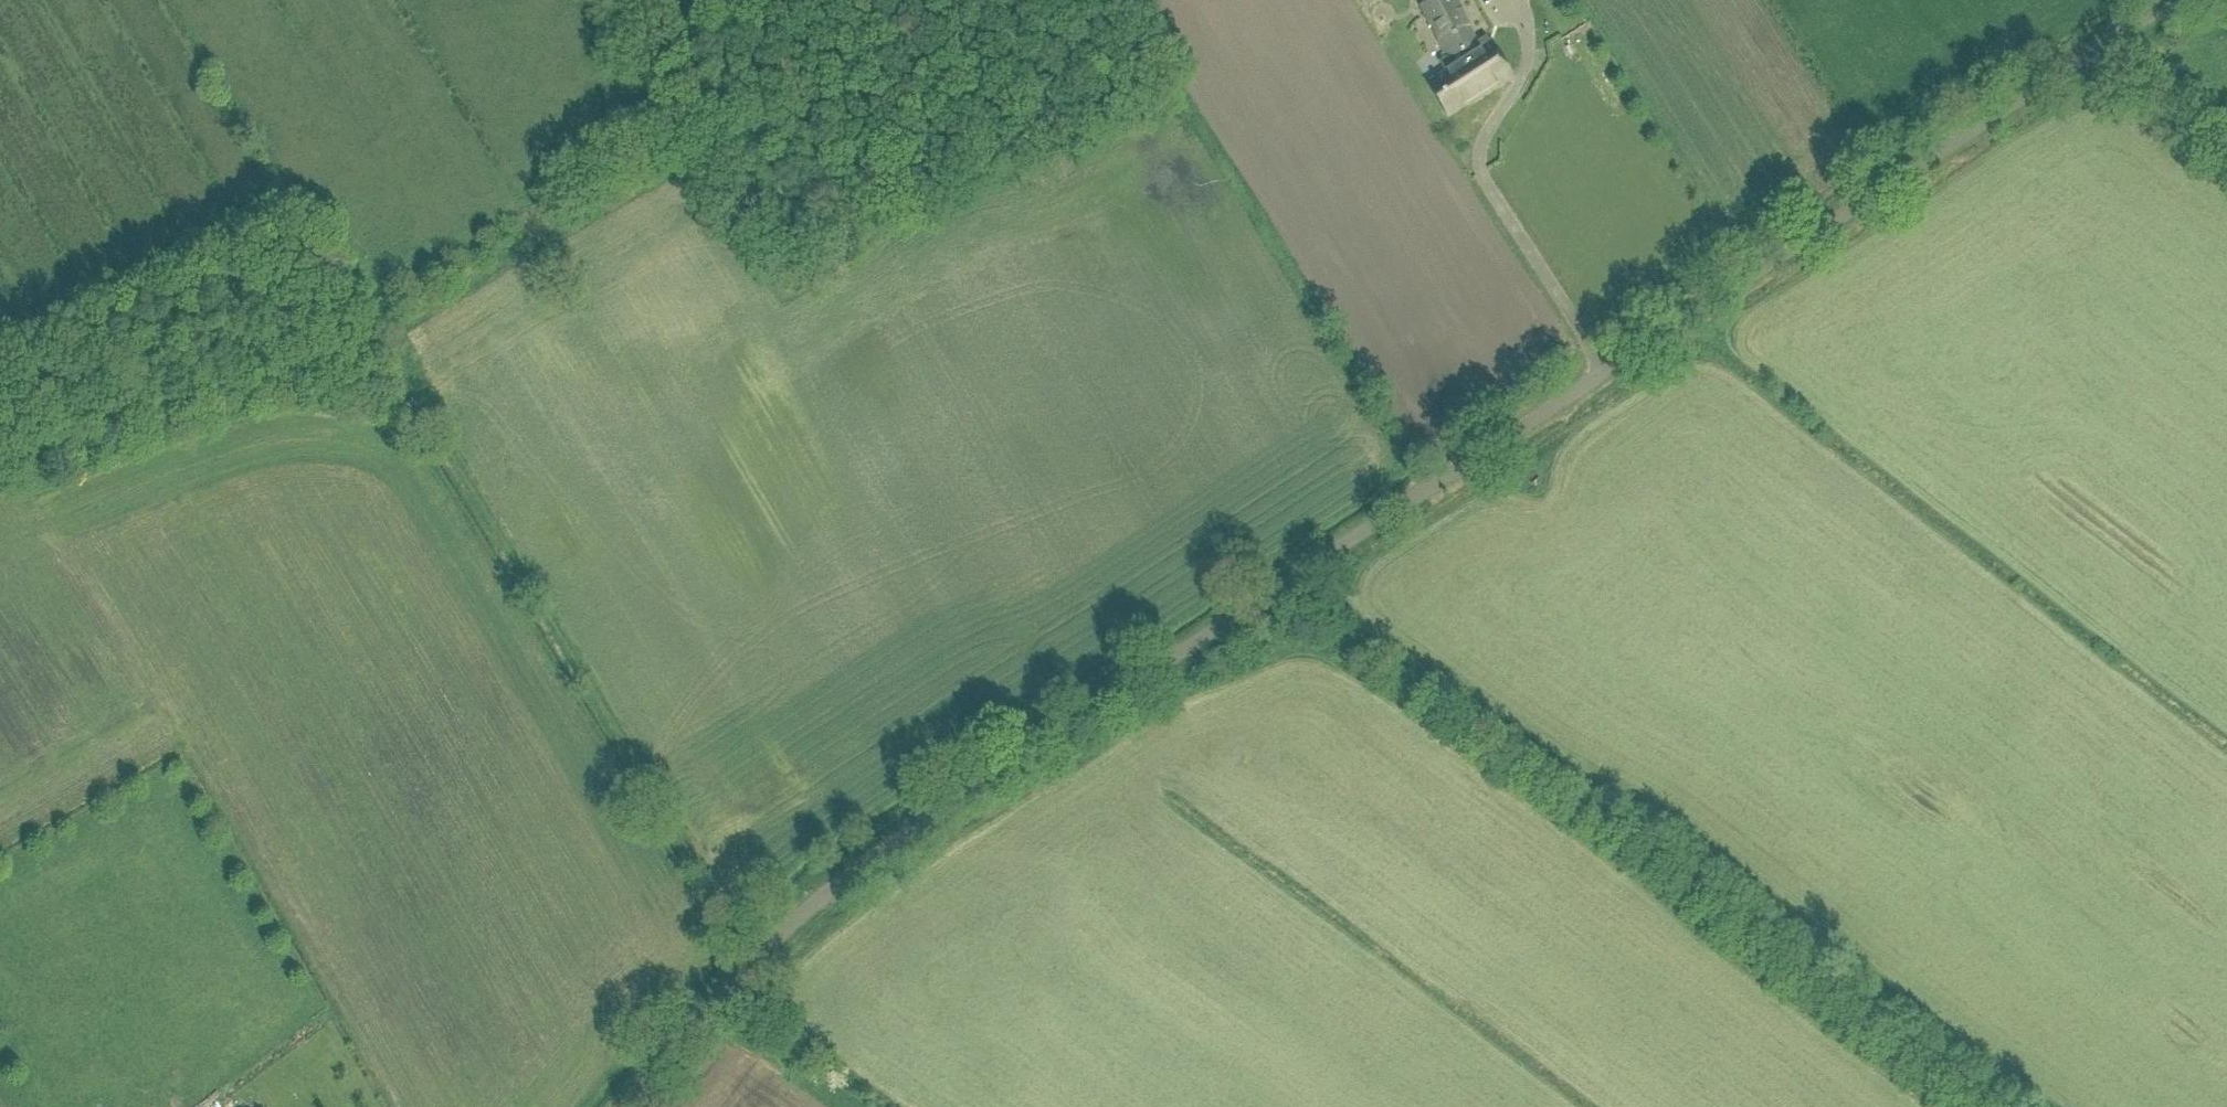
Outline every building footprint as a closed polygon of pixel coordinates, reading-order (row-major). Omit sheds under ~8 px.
[(1448,62),(1479,46),(1476,39),(1457,0),(1433,0),(1421,6),(1447,58),(1448,62)] [(1448,62),(1447,58),(1441,61),(1448,72),(1428,85),(1449,117),(1471,102),(1473,104),(1514,78),(1485,33),(1476,39),(1479,46),(1448,62)]
